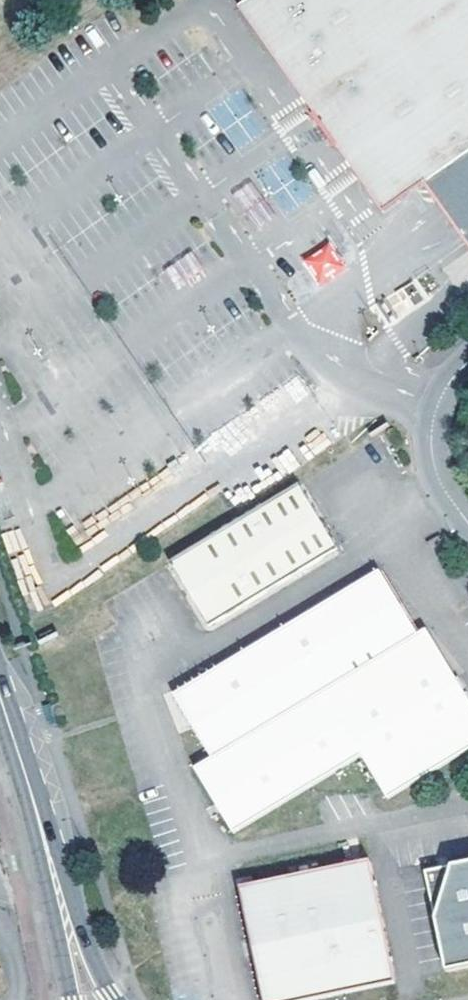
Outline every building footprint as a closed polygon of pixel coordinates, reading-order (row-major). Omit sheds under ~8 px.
[(252,0),(248,0),(239,6),(315,116),(382,213),(418,187),(404,166),(379,183),(252,0)] [(467,152),(467,0),(252,0),(379,183),(404,166),(418,187),(424,183),(467,152)] [(231,148),(263,133),(245,92),(212,106),(231,148)] [(424,183),(467,246),(467,152),(424,183)] [(325,241),(301,262),(322,286),(346,265),(325,241)] [(315,518),(295,486),(167,563),(205,627),(335,551),(325,535),(315,518)] [(382,655),(415,634),(396,603),(377,572),(172,695),(182,711),(211,758),(293,708),(382,655)] [(461,692),(453,679),(423,630),(415,634),(382,655),(293,708),(211,758),(190,770),(230,836),(359,760),(385,804),(467,754),(467,704),(461,692)] [(453,679),(461,692),(467,704),(467,689),(459,675),(453,679)] [(367,866),(239,897),(251,948),(264,999),(347,999),(397,988),(367,866)] [(420,878),(444,977),(467,972),(467,867),(420,878)]
